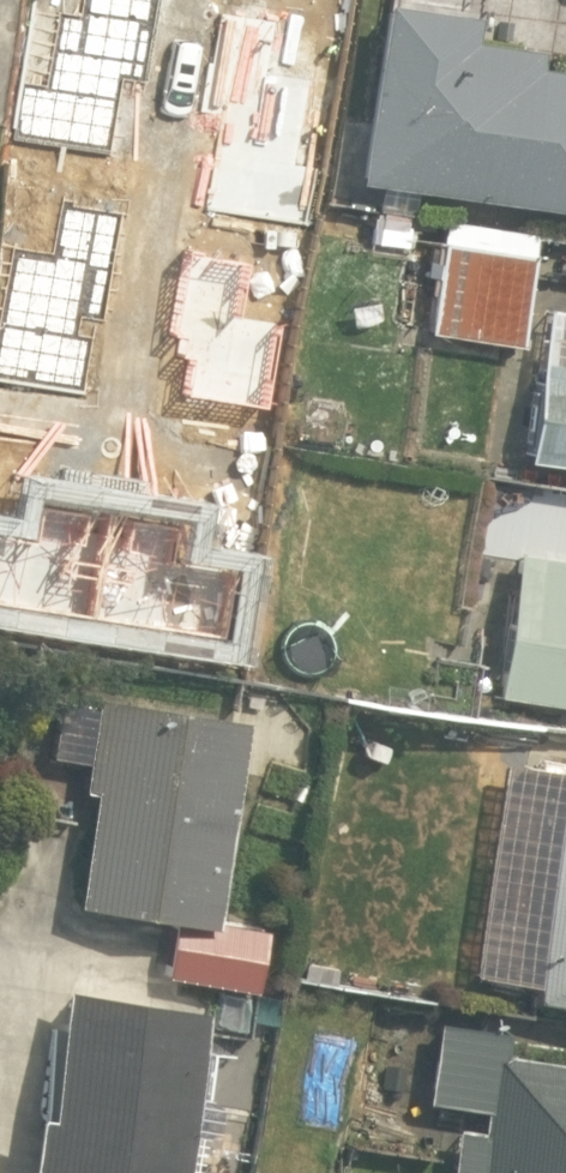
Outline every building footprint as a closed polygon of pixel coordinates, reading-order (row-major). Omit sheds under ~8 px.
[(455,20),(370,11),(353,178),(565,200),(565,74),(506,68),(508,45),(453,40),(455,20)] [(520,219),(430,210),(417,335),(508,345),(520,219)] [(261,243),(80,215),(66,302),(32,296),(11,429),(227,462),(261,243)] [(527,308),(503,458),(565,468),(565,315),(527,308)] [(502,548),(479,698),(565,711),(565,558),(502,548)] [(190,914),(223,702),(106,683),(72,905),(149,917),(139,981),(226,995),(237,921),(190,914)] [(509,777),(458,769),(428,943),(505,956),(497,1001),(565,1013),(565,765),(513,756),(509,777)] [(3,1172),(160,1172),(181,1013),(46,996),(29,1123),(10,1121),(3,1172)] [(478,1036),(373,1027),(366,1103),(352,1102),(347,1153),(434,1161),(433,1172),(565,1172),(565,1044),(478,1036)]
